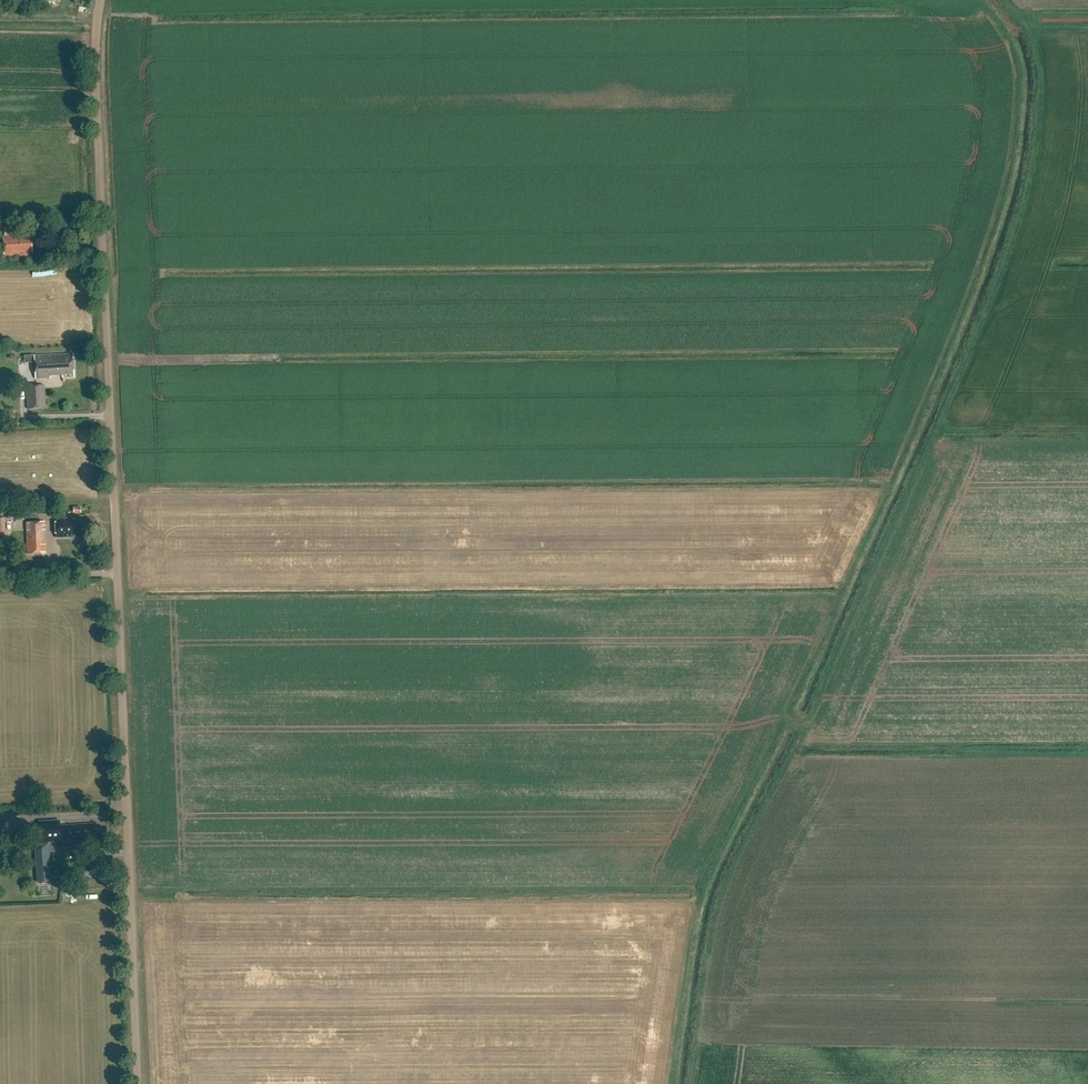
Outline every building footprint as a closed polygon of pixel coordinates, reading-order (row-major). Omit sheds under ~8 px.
[(5,232),(3,232),(4,256),(29,255),(29,252),(33,252),(32,233),(13,234),(13,226),(5,227),(5,232)] [(64,378),(73,377),(73,354),(36,356),(37,379),(50,379),(50,376),(64,375),(64,378)] [(45,386),(27,387),(28,410),(47,409),(45,386)] [(75,536),(87,536),(87,518),(78,518),(78,520),(56,519),(57,538),(75,538),(75,536)] [(46,553),(45,521),(27,523),(28,554),(46,553)] [(60,821),(54,821),(53,819),(40,820),(41,845),(61,844),(61,849),(89,848),(89,844),(94,844),(94,826),(61,827),(60,821)] [(51,882),(51,860),(37,860),(37,883),(51,882)]
